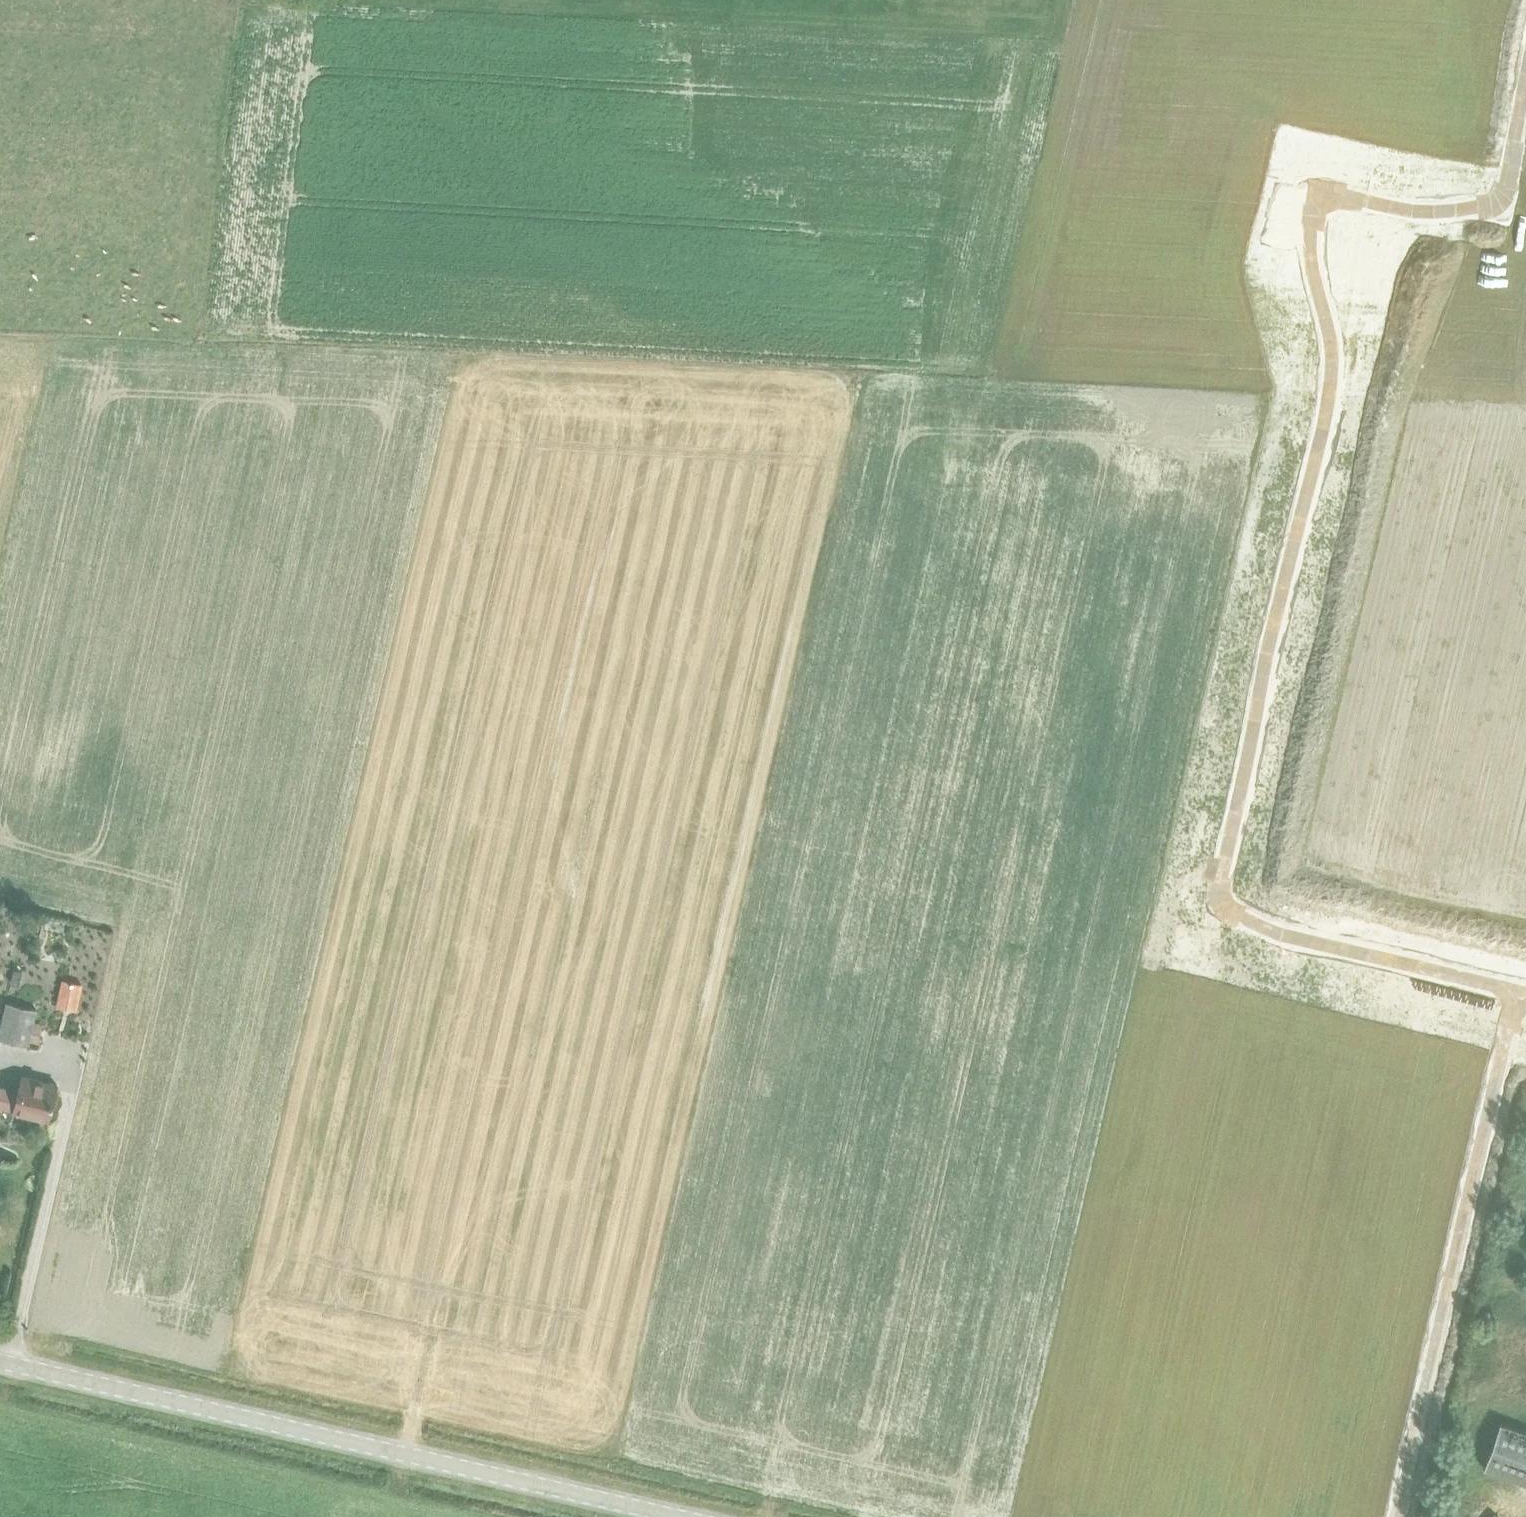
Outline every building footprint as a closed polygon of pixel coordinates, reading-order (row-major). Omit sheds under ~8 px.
[(27,1045),(36,1008),(8,1001),(0,1033),(0,1038),(27,1045)] [(5,1103),(15,1106),(14,1110),(49,1119),(57,1084),(22,1075),(18,1090),(10,1088),(6,1090),(4,1099),(5,1103)] [(1525,1482),(1525,1431),(1500,1421),(1483,1467),(1525,1482)]
